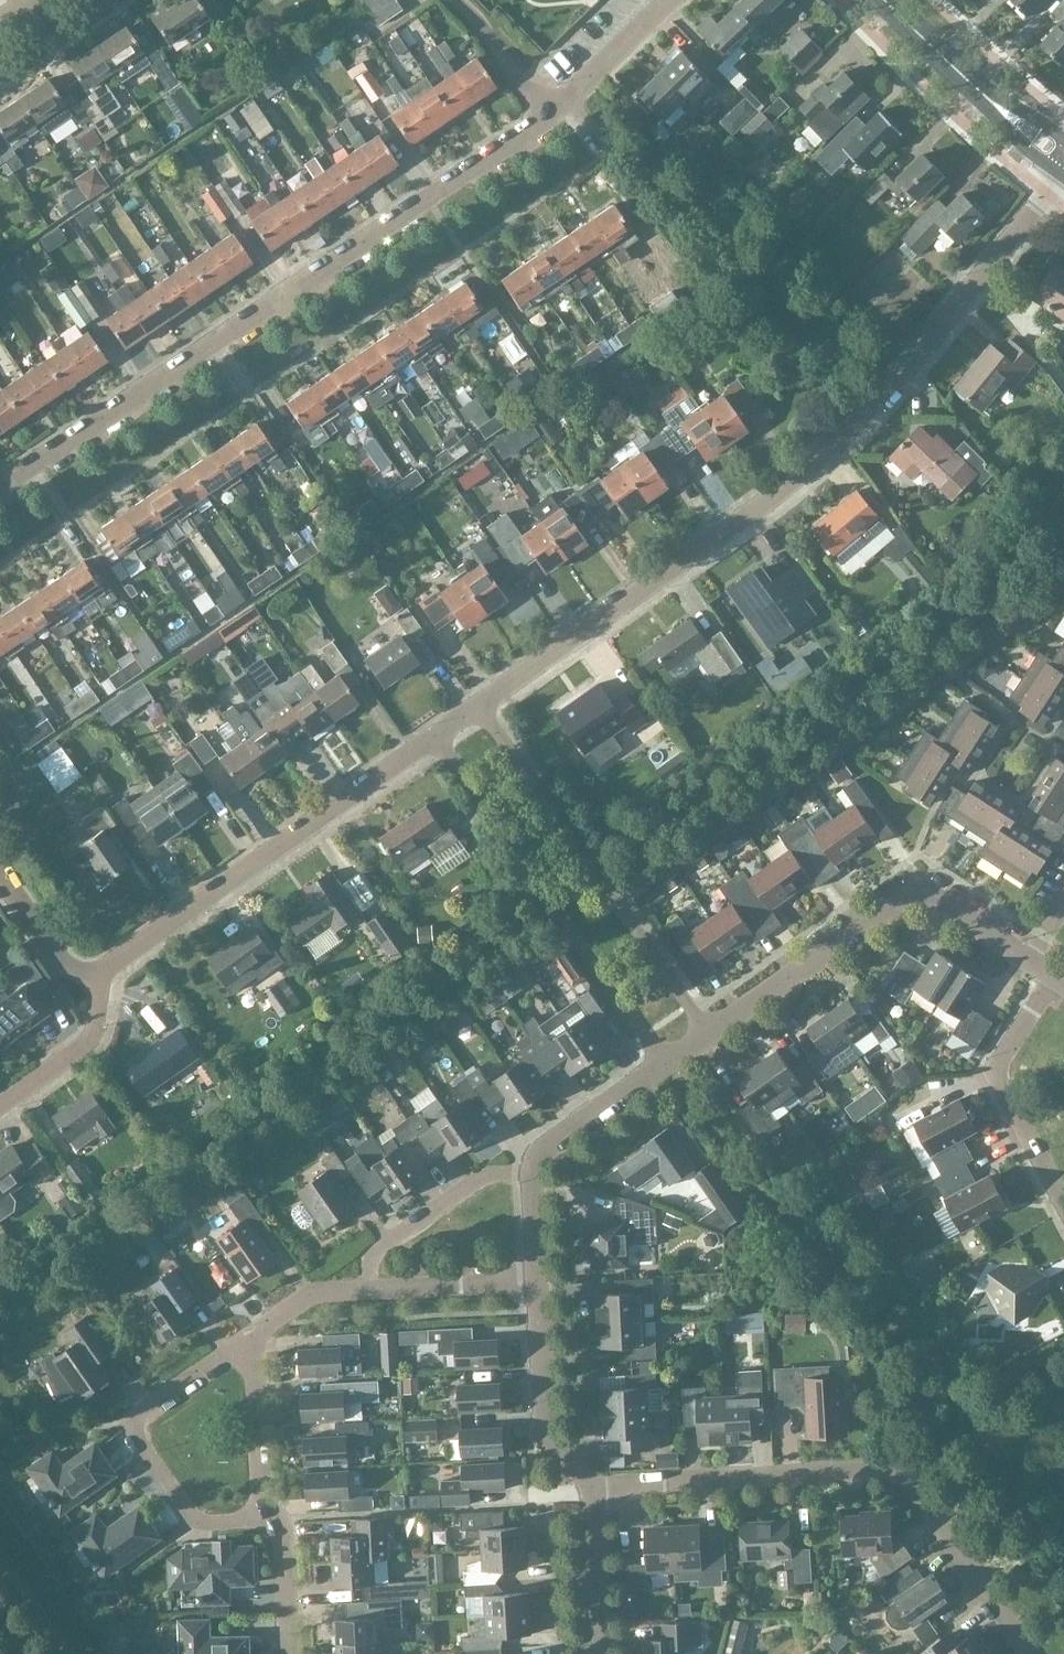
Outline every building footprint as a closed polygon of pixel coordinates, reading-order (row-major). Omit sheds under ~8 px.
[(220,12),(212,0),(177,0),(165,8),(160,0),(159,0),(145,10),(167,44),(206,17),(208,20),(220,12)] [(379,26),(402,11),(395,0),(362,0),(379,26)] [(527,48),(571,1),(570,0),(486,0),(481,5),(527,48)] [(763,34),(781,16),(794,3),(792,0),(741,0),(736,5),(748,17),(763,34)] [(1027,15),(1043,0),(1012,0),(1027,15)] [(1063,64),(1063,0),(1053,12),(1063,21),(1041,45),(1063,64)] [(748,17),(736,5),(719,22),(711,14),(697,28),(727,59),(741,45),(737,41),(745,33),(754,42),(763,34),(748,17)] [(95,43),(111,68),(121,83),(148,64),(166,90),(178,82),(151,43),(141,50),(123,24),(95,43)] [(406,49),(397,36),(388,43),(396,56),(406,49)] [(812,38),(789,60),(800,70),(822,49),(812,38)] [(437,47),(446,61),(454,56),(444,41),(436,46),(437,47)] [(65,84),(92,123),(99,135),(113,125),(106,113),(118,105),(99,76),(111,68),(95,43),(67,63),(76,76),(65,84)] [(328,45),(314,54),(321,65),(335,56),(328,45)] [(670,62),(661,71),(689,100),(693,104),(714,84),(708,77),(709,77),(707,75),(716,67),(696,46),(687,54),(678,45),(665,57),(670,62)] [(474,102),(455,74),(446,61),(437,47),(427,54),(445,80),(433,88),(452,117),(474,102)] [(455,74),(474,102),(496,88),(476,59),(455,74)] [(355,78),(371,101),(383,93),(367,69),(355,78)] [(661,71),(635,96),(650,111),(654,108),(665,119),(671,126),(686,112),(692,119),(699,112),(689,101),(689,100),(661,71)] [(814,119),(809,125),(826,142),(870,98),(864,93),(864,88),(858,82),(853,82),(844,72),(829,88),(825,84),(801,106),(814,119)] [(393,76),(386,81),(395,95),(403,108),(390,117),(409,146),(431,131),(412,103),(403,90),(393,76)] [(45,77),(17,96),(34,121),(43,135),(71,116),(78,127),(88,121),(90,124),(92,123),(65,84),(54,91),(45,77)] [(737,88),(760,111),(770,100),(748,78),(737,88)] [(276,79),(261,90),(267,99),(282,88),(276,79)] [(452,117),(433,88),(412,103),(431,131),(452,117)] [(17,96),(0,107),(0,155),(5,163),(11,171),(22,164),(12,150),(27,139),(21,130),(34,121),(17,96)] [(744,97),(736,104),(749,117),(757,109),(744,97)] [(192,103),(175,114),(187,130),(203,119),(192,103)] [(244,124),(233,108),(221,117),(232,133),(244,124)] [(881,109),(844,146),(866,170),(904,132),(881,109)] [(760,111),(741,130),(755,144),(774,125),(760,111)] [(258,140),(272,130),(264,117),(249,127),(258,140)] [(346,118),(338,123),(348,137),(356,132),(346,118)] [(355,151),(375,180),(396,165),(377,137),(366,144),(357,131),(356,132),(348,137),(347,138),(355,151)] [(339,132),(329,139),(335,148),(345,141),(339,132)] [(829,144),(815,158),(825,167),(838,153),(829,144)] [(334,166),(353,194),(375,180),(355,151),(334,166)] [(906,188),(919,200),(944,175),(924,155),(899,180),(898,179),(889,187),(898,196),(906,188)] [(315,160),(304,167),(313,180),(332,208),(335,206),(353,194),(334,166),(324,173),(315,160)] [(107,182),(95,164),(75,178),(86,195),(107,182)] [(862,193),(871,203),(894,182),(885,172),(862,193)] [(693,187),(710,205),(722,193),(705,175),(693,187)] [(213,186),(235,218),(246,211),(224,179),(213,186)] [(292,194),(311,223),(332,208),(313,180),(292,194)] [(200,195),(219,222),(231,214),(212,187),(200,195)] [(271,209),(290,237),(311,223),(292,194),(280,202),(272,189),(263,195),(265,198),(271,208),(271,209)] [(901,238),(915,251),(940,226),(958,243),(985,216),(963,194),(948,209),(939,200),(901,238)] [(265,198),(246,211),(253,221),(249,223),(268,251),(290,237),(271,209),(271,208),(265,198)] [(60,213),(71,205),(67,199),(56,207),(60,213)] [(97,201),(90,206),(96,215),(103,210),(97,201)] [(611,204),(589,218),(610,249),(608,250),(617,263),(626,257),(619,247),(634,238),(627,228),(611,204)] [(567,233),(583,258),(596,249),(601,255),(608,250),(610,249),(589,218),(567,233)] [(567,233),(544,248),(573,291),(581,285),(580,284),(594,274),(583,258),(567,233)] [(211,250),(229,277),(250,263),(232,236),(211,250)] [(170,261),(160,245),(152,250),(162,266),(170,261)] [(544,248),(522,263),(538,288),(544,297),(557,289),(563,297),(573,291),(544,248)] [(190,265),(208,292),(229,277),(211,250),(190,265)] [(0,267),(0,283),(4,289),(21,278),(9,261),(0,267)] [(119,277),(109,262),(101,268),(112,283),(119,277)] [(538,288),(522,263),(499,279),(520,309),(528,304),(524,298),(538,288)] [(208,292),(190,265),(169,279),(187,306),(208,292)] [(1055,265),(1036,296),(1063,313),(1063,271),(1055,265)] [(61,274),(48,282),(54,291),(67,283),(61,274)] [(104,311),(83,279),(71,288),(92,319),(104,311)] [(147,293),(165,320),(187,306),(169,279),(147,293)] [(440,296),(461,327),(469,339),(477,333),(473,326),(496,310),(479,285),(470,291),(463,280),(440,296)] [(116,293),(144,334),(165,320),(147,293),(136,301),(125,284),(116,290),(117,292),(116,293)] [(56,295),(79,329),(91,320),(68,287),(56,295)] [(117,313),(105,322),(123,349),(144,334),(116,293),(117,292),(116,290),(106,297),(117,313)] [(648,305),(658,321),(681,306),(670,290),(648,305)] [(418,311),(434,335),(447,326),(452,333),(461,327),(440,296),(418,311)] [(0,306),(0,325),(9,319),(0,306)] [(418,311),(395,326),(417,357),(425,368),(432,363),(428,356),(442,347),(434,335),(418,311)] [(628,325),(636,336),(650,327),(642,316),(628,325)] [(636,336),(628,325),(615,335),(622,346),(636,336)] [(395,326),(373,341),(389,365),(403,356),(415,374),(425,368),(417,357),(395,326)] [(66,347),(85,374),(106,360),(88,332),(66,347)] [(57,353),(45,361),(64,389),(85,374),(66,347),(59,336),(50,342),(57,353)] [(373,341),(351,357),(382,403),(392,396),(386,388),(399,379),(389,365),(373,341)] [(1026,373),(1037,361),(1013,341),(1002,354),(992,345),(957,389),(983,410),(1007,380),(1016,387),(1026,373)] [(584,355),(592,366),(605,357),(598,346),(584,355)] [(592,366),(584,355),(570,364),(578,376),(592,366)] [(351,357),(328,372),(345,396),(359,386),(374,409),(382,403),(351,357)] [(45,361),(24,375),(43,403),(64,389),(45,361)] [(609,369),(600,375),(610,390),(619,385),(609,369)] [(345,396),(328,372),(306,387),(327,418),(336,412),(331,405),(345,396)] [(631,374),(624,378),(636,397),(647,390),(639,378),(635,381),(631,374)] [(3,389),(22,417),(43,403),(24,375),(3,389)] [(532,375),(508,392),(521,411),(545,395),(532,375)] [(701,411),(724,445),(745,431),(736,418),(754,405),(737,379),(718,392),(721,397),(701,411)] [(306,387),(283,402),(299,427),(312,446),(326,436),(335,430),(327,418),(306,387)] [(1,431),(22,417),(3,389),(0,391),(0,430),(1,431)] [(670,426),(658,434),(676,460),(696,446),(704,459),(724,445),(701,411),(689,394),(687,395),(661,414),(670,426)] [(561,404),(560,409),(563,413),(568,414),(572,411),(573,406),(570,402),(565,402),(561,404)] [(491,418),(499,429),(513,420),(505,408),(491,418)] [(483,410),(471,418),(477,427),(489,419),(483,410)] [(561,437),(547,417),(535,426),(549,446),(561,437)] [(499,429),(491,418),(489,419),(477,427),(485,439),(499,429)] [(527,420),(516,427),(526,442),(537,435),(527,420)] [(233,437),(249,461),(262,453),(267,460),(276,472),(284,466),(276,454),(254,423),(233,437)] [(920,428),(892,458),(915,479),(924,469),(949,493),(955,498),(976,476),(983,484),(993,474),(985,467),(989,463),(965,441),(954,452),(943,442),(939,446),(920,428)] [(454,431),(441,440),(446,448),(453,457),(455,460),(468,450),(467,447),(460,438),(454,431)] [(632,439),(611,454),(614,457),(620,467),(644,501),(664,486),(656,474),(676,460),(658,434),(638,448),(632,439)] [(210,452),(232,484),(240,496),(248,491),(235,471),(249,461),(233,437),(210,452)] [(373,438),(362,446),(380,471),(390,464),(373,438)] [(410,470),(424,464),(416,448),(403,454),(410,470)] [(455,460),(446,448),(432,458),(441,470),(455,460)] [(210,452),(188,468),(204,492),(216,484),(222,491),(232,484),(210,452)] [(644,501),(620,467),(614,457),(601,466),(608,476),(600,481),(597,477),(577,492),(595,517),(615,503),(623,515),(644,501)] [(164,484),(185,515),(193,526),(201,520),(189,502),(204,492),(188,468),(164,484)] [(402,478),(410,490),(424,480),(416,469),(402,478)] [(467,471),(456,478),(463,489),(474,482),(467,471)] [(410,490),(402,478),(388,488),(396,499),(410,490)] [(185,515),(164,484),(143,498),(159,522),(173,513),(178,520),(185,515)] [(548,495),(529,509),(539,523),(562,557),(582,542),(574,530),(592,517),(574,492),(555,505),(548,495)] [(857,493),(814,530),(843,564),(874,537),(896,562),(902,558),(910,550),(915,546),(899,524),(889,532),(878,520),(879,519),(857,493)] [(120,513),(149,555),(158,550),(145,531),(159,522),(143,498),(120,513)] [(357,508),(365,519),(378,510),(370,499),(357,508)] [(310,513),(326,537),(339,529),(323,504),(310,513)] [(149,555),(120,513),(97,529),(118,560),(132,550),(140,561),(149,555)] [(562,557),(539,523),(522,535),(507,513),(484,529),(514,572),(533,558),(542,570),(562,557)] [(304,544),(312,556),(326,546),(318,535),(304,544)] [(464,561),(451,570),(455,575),(458,580),(482,613),(502,599),(494,587),(512,573),(485,535),(467,548),(479,565),(471,571),(464,561)] [(312,556),(304,544),(290,554),(298,565),(312,556)] [(910,550),(902,558),(929,589),(938,582),(910,550)] [(351,553),(338,562),(345,573),(358,564),(351,553)] [(83,560),(60,575),(77,600),(88,592),(100,609),(115,599),(114,597),(107,588),(103,590),(93,575),(83,560)] [(260,574),(268,586),(281,577),(273,565),(260,574)] [(761,571),(735,589),(748,607),(742,612),(769,651),(784,640),(815,618),(804,602),(817,593),(799,567),(772,586),(761,571)] [(268,586),(260,574),(246,583),(254,595),(268,586)] [(60,575),(38,590),(67,633),(75,627),(63,609),(77,600),(60,575)] [(435,590),(417,602),(435,627),(453,615),(461,627),(482,613),(458,580),(455,575),(447,581),(450,585),(438,594),(435,590)] [(369,609),(387,605),(381,581),(364,585),(369,609)] [(127,584),(123,586),(131,597),(137,593),(131,585),(127,584)] [(215,604),(223,616),(237,606),(245,601),(243,599),(234,586),(213,600),(215,604)] [(16,605),(33,630),(45,621),(57,639),(67,633),(38,590),(16,605)] [(206,591),(192,600),(202,614),(215,604),(213,600),(209,595),(206,591)] [(387,606),(385,613),(389,618),(402,609),(396,600),(387,606)] [(223,616),(215,604),(202,614),(209,625),(223,616)] [(251,604),(235,615),(244,628),(260,617),(251,604)] [(14,651),(23,645),(19,639),(33,630),(16,605),(0,616),(0,630),(14,651)] [(410,642),(422,633),(406,609),(393,618),(402,631),(363,659),(381,685),(414,662),(401,643),(407,638),(410,642)] [(1052,628),(1063,636),(1063,610),(1052,628)] [(858,612),(846,620),(858,637),(869,630),(858,612)] [(694,651),(715,681),(743,662),(720,631),(705,641),(689,618),(639,653),(652,672),(664,664),(668,669),(694,651)] [(193,619),(160,641),(167,650),(168,653),(201,631),(200,629),(193,619)] [(215,629),(203,637),(211,648),(223,640),(215,629)] [(1,652),(5,657),(14,651),(0,630),(0,652),(1,652)] [(347,662),(331,640),(318,650),(333,672),(347,662)] [(1046,662),(1063,673),(1063,642),(1059,649),(1055,647),(1049,656),(1046,662)] [(136,657),(143,666),(158,656),(151,647),(136,657)] [(1023,678),(1056,699),(1063,686),(1063,673),(1046,662),(1049,656),(1037,648),(1033,653),(1024,668),(1028,670),(1023,678)] [(775,664),(762,673),(778,696),(812,672),(801,655),(779,670),(775,664)] [(121,668),(129,679),(143,670),(135,658),(121,668)] [(982,673),(988,674),(995,669),(988,658),(977,665),(982,673)] [(257,661),(244,671),(246,674),(285,730),(296,722),(307,738),(331,720),(298,672),(287,680),(301,700),(291,707),(257,661)] [(298,672),(331,720),(354,704),(335,677),(324,684),(310,663),(298,672)] [(129,679),(121,668),(108,678),(115,689),(129,679)] [(232,706),(221,714),(226,721),(226,722),(233,733),(260,771),(285,754),(274,738),(285,730),(246,674),(234,683),(264,726),(260,729),(247,711),(244,711),(239,715),(232,706)] [(1016,689),(1011,696),(1022,703),(1019,707),(1041,722),(1056,699),(1023,678),(1019,675),(1012,686),(1016,689)] [(586,703),(565,717),(590,751),(626,726),(632,734),(648,723),(645,717),(632,699),(629,701),(623,693),(610,703),(598,686),(582,697),(586,703)] [(77,698),(85,709),(98,699),(91,689),(77,698)] [(118,694),(97,708),(109,724),(129,711),(118,694)] [(85,709),(77,698),(64,708),(71,718),(85,709)] [(960,706),(950,722),(954,724),(987,746),(999,727),(986,719),(988,715),(989,714),(969,701),(964,709),(960,706)] [(0,715),(0,720),(5,733),(17,728),(10,711),(0,715)] [(33,728),(40,739),(55,730),(47,718),(33,728)] [(1063,739),(1063,718),(1055,732),(1063,739)] [(939,739),(936,744),(959,759),(956,764),(969,773),(972,768),(979,758),(987,746),(954,724),(949,732),(945,729),(939,739)] [(40,739),(33,728),(19,737),(26,749),(40,739)] [(917,752),(912,760),(945,782),(956,764),(959,759),(936,744),(939,739),(925,731),(922,735),(913,750),(917,752)] [(176,732),(164,741),(175,757),(187,748),(176,732)] [(188,742),(204,764),(217,754),(201,732),(188,742)] [(230,750),(218,758),(238,787),(260,771),(233,733),(223,740),(230,750)] [(55,739),(34,754),(39,762),(36,764),(55,791),(79,775),(55,739)] [(10,760),(2,749),(0,750),(0,767),(10,760)] [(682,749),(665,761),(675,775),(691,763),(682,749)] [(168,778),(154,788),(159,795),(157,796),(179,827),(204,810),(196,800),(207,792),(213,788),(188,752),(172,764),(177,772),(168,778)] [(905,771),(900,779),(909,785),(907,789),(930,804),(945,782),(912,760),(908,757),(901,769),(905,771)] [(838,783),(851,774),(841,759),(828,768),(838,783)] [(1038,788),(1063,804),(1063,777),(1063,764),(1056,759),(1050,768),(1038,788)] [(37,784),(26,765),(0,779),(0,792),(5,801),(37,784)] [(99,775),(88,783),(102,803),(113,795),(99,775)] [(832,817),(853,847),(873,833),(878,840),(891,831),(853,778),(841,786),(852,803),(832,817)] [(803,805),(816,795),(807,782),(794,792),(803,805)] [(961,792),(948,812),(956,817),(953,820),(965,828),(967,824),(989,791),(975,782),(967,795),(961,792)] [(157,796),(158,795),(153,786),(127,804),(123,798),(111,806),(135,842),(147,834),(154,845),(179,827),(157,796)] [(952,786),(937,810),(946,816),(961,792),(952,786)] [(1027,804),(1037,810),(1040,813),(1042,814),(1039,818),(1058,830),(1062,822),(1063,823),(1063,804),(1038,788),(1028,803),(1027,804)] [(989,791),(967,824),(974,829),(972,833),(985,841),(990,844),(1005,821),(1010,824),(1018,811),(1009,804),(1006,802),(989,791)] [(767,810),(776,823),(784,817),(775,804),(767,810)] [(76,845),(79,850),(69,857),(82,877),(92,869),(100,881),(103,879),(106,883),(117,873),(115,871),(124,865),(101,830),(111,823),(99,805),(80,818),(90,834),(76,845)] [(432,859),(459,840),(450,828),(445,832),(427,806),(380,839),(398,865),(398,864),(404,873),(430,855),(432,859)] [(800,815),(788,823),(826,878),(838,869),(833,861),(853,847),(832,817),(824,806),(804,820),(800,815)] [(1039,818),(1033,827),(1055,841),(1056,841),(1061,832),(1058,830),(1039,818)] [(985,841),(977,853),(996,866),(999,862),(1006,867),(1027,835),(1010,824),(1005,821),(990,844),(985,841)] [(767,863),(788,893),(808,879),(813,886),(826,878),(788,823),(776,832),(787,848),(767,863)] [(736,850),(749,841),(741,829),(728,838),(736,850)] [(1006,867),(1004,871),(1015,878),(1017,874),(1024,879),(1030,871),(1034,873),(1049,850),(1027,835),(1006,867)] [(714,860),(709,852),(695,861),(701,870),(714,860)] [(741,869),(729,877),(767,931),(779,922),(768,907),(788,893),(767,863),(747,877),(741,869)] [(332,934),(361,914),(332,873),(306,891),(317,908),(292,925),(305,944),(328,928),(332,934)] [(677,874),(664,883),(670,892),(683,883),(677,874)] [(728,903),(708,917),(729,947),(749,933),(754,940),(767,931),(729,877),(716,886),(728,903)] [(366,923),(393,961),(413,947),(386,909),(366,923)] [(729,947),(708,917),(688,931),(676,914),(664,923),(702,977),(714,968),(709,961),(729,947)] [(431,926),(417,926),(417,943),(432,943),(431,926)] [(253,929),(209,960),(227,986),(232,994),(258,975),(260,977),(283,961),(274,948),(269,951),(253,929)] [(558,942),(540,955),(549,967),(557,962),(568,955),(558,942)] [(912,987),(935,1002),(959,966),(934,950),(925,964),(902,949),(879,985),(903,1001),(912,987)] [(0,1002),(0,1046),(46,1014),(33,994),(47,984),(28,957),(8,971),(19,987),(5,997),(6,998),(0,1002)] [(534,976),(546,967),(539,958),(527,966),(534,976)] [(959,966),(935,1002),(959,1018),(950,1031),(974,1047),(991,1021),(968,1006),(984,981),(959,966)] [(369,988),(357,973),(336,989),(348,1004),(369,988)] [(497,987),(506,1000),(523,988),(514,976),(497,987)] [(263,992),(280,1017),(301,1002),(284,977),(263,992)] [(503,1002),(494,990),(478,1001),(487,1013),(503,1002)] [(568,1028),(590,1060),(610,1046),(593,1022),(604,1014),(588,991),(576,1000),(558,1013),(568,1028)] [(880,993),(872,999),(882,1014),(891,1008),(880,993)] [(847,997),(826,1012),(848,1043),(856,1055),(877,1041),(888,1033),(873,1011),(862,1019),(847,997)] [(848,1043),(826,1012),(805,1026),(820,1049),(810,1056),(825,1077),(856,1056),(848,1043)] [(571,1073),(590,1060),(568,1028),(558,1013),(539,1026),(533,1017),(521,1025),(527,1034),(543,1057),(554,1049),(571,1073)] [(442,1026),(449,1036),(465,1026),(457,1016),(442,1026)] [(125,1066),(144,1094),(198,1057),(179,1030),(161,1043),(160,1041),(125,1066)] [(908,1033),(903,1041),(911,1046),(915,1038),(908,1033)] [(507,1070),(530,1102),(549,1089),(532,1065),(543,1057),(527,1034),(515,1042),(526,1057),(507,1070)] [(429,1047),(436,1042),(431,1035),(424,1040),(429,1047)] [(756,1063),(788,1109),(800,1101),(803,1104),(823,1090),(803,1062),(792,1070),(777,1049),(756,1063)] [(912,1061),(893,1075),(902,1088),(921,1074),(912,1061)] [(788,1109),(756,1063),(735,1078),(750,1099),(738,1107),(761,1139),(781,1125),(776,1117),(788,1109)] [(207,1065),(199,1071),(208,1083),(216,1078),(207,1065)] [(530,1102),(507,1070),(489,1083),(478,1068),(467,1076),(483,1099),(493,1092),(510,1116),(530,1102)] [(362,1083),(373,1098),(385,1089),(374,1074),(362,1083)] [(447,1113),(469,1145),(489,1131),(472,1107),(483,1099),(467,1076),(452,1087),(463,1102),(447,1113)] [(90,1090),(53,1116),(71,1141),(77,1150),(98,1135),(100,1139),(116,1128),(107,1116),(108,1115),(90,1090)] [(864,1095),(845,1108),(854,1121),(873,1108),(864,1095)] [(436,1098),(406,1119),(422,1142),(433,1134),(450,1158),(469,1145),(447,1113),(436,1098)] [(913,1122),(940,1174),(962,1162),(963,1163),(971,1159),(959,1137),(974,1129),(957,1098),(913,1122)] [(312,1118),(321,1132),(335,1122),(325,1109),(312,1118)] [(381,1146),(380,1147),(408,1187),(428,1174),(411,1149),(422,1142),(406,1119),(391,1129),(396,1136),(381,1146)] [(899,1120),(887,1126),(914,1175),(926,1169),(899,1120)] [(669,1185),(695,1167),(667,1128),(641,1146),(644,1149),(599,1180),(604,1187),(625,1195),(659,1171),(669,1185)] [(53,1171),(33,1143),(17,1154),(11,1146),(0,1154),(0,1218),(12,1210),(14,1200),(9,1192),(27,1179),(31,1186),(53,1171)] [(357,1153),(345,1161),(373,1201),(384,1193),(389,1201),(408,1187),(380,1147),(362,1160),(357,1153)] [(293,1209),(293,1213),(295,1217),(302,1226),(306,1227),(313,1223),(313,1218),(316,1217),(324,1228),(354,1206),(337,1182),(349,1174),(333,1151),(321,1160),(328,1171),(298,1192),(307,1203),(305,1205),(299,1204),(293,1209)] [(101,1192),(78,1159),(64,1168),(88,1201),(101,1192)] [(962,1162),(940,1174),(932,1178),(960,1230),(1004,1206),(988,1176),(974,1183),(963,1163),(962,1162)] [(708,1163),(693,1174),(717,1207),(701,1219),(704,1222),(723,1230),(744,1215),(708,1163)] [(244,1185),(255,1178),(249,1167),(238,1174),(244,1185)] [(236,1181),(212,1197),(221,1210),(228,1205),(244,1193),(236,1181)] [(883,1185),(866,1194),(874,1208),(891,1199),(883,1185)] [(68,1219),(83,1209),(72,1192),(57,1202),(68,1219)] [(217,1239),(247,1281),(276,1261),(259,1238),(270,1230),(244,1193),(228,1205),(241,1223),(217,1239)] [(593,1267),(626,1265),(625,1245),(656,1243),(655,1208),(619,1196),(610,1222),(590,1223),(590,1225),(584,1225),(585,1254),(592,1254),(593,1267)] [(934,1202),(921,1207),(932,1236),(944,1232),(934,1202)] [(667,1214),(663,1224),(678,1230),(682,1219),(667,1214)] [(193,1237),(198,1246),(209,1239),(203,1230),(193,1237)] [(719,1240),(717,1233),(710,1232),(705,1238),(708,1244),(715,1246),(719,1240)] [(998,1315),(1029,1316),(1043,1293),(1028,1266),(1001,1265),(985,1291),(998,1315)] [(158,1296),(139,1309),(162,1341),(192,1320),(185,1310),(197,1301),(190,1291),(174,1269),(161,1278),(151,1285),(158,1296)] [(598,1308),(599,1321),(643,1319),(642,1302),(653,1301),(652,1278),(624,1280),(625,1293),(594,1295),(595,1308),(598,1308)] [(232,1288),(237,1295),(244,1290),(239,1283),(232,1288)] [(100,1290),(90,1297),(100,1310),(110,1303),(100,1290)] [(722,1294),(713,1302),(722,1311),(725,1308),(730,1303),(725,1297),(722,1294)] [(74,1391),(79,1399),(110,1377),(92,1351),(106,1341),(88,1315),(65,1332),(74,1345),(54,1359),(62,1370),(48,1379),(57,1399),(74,1391)] [(726,1316),(724,1316),(725,1330),(744,1329),(744,1315),(726,1316)] [(786,1315),(786,1332),(805,1332),(805,1315),(786,1315)] [(1053,1318),(1022,1335),(1030,1349),(1061,1332),(1053,1318)] [(643,1319),(599,1321),(599,1334),(596,1334),(597,1348),(628,1346),(628,1360),(656,1358),(654,1322),(643,1322),(643,1319)] [(497,1339),(464,1341),(463,1328),(428,1329),(429,1343),(437,1343),(438,1355),(455,1354),(456,1368),(498,1366),(497,1339)] [(415,1330),(399,1331),(400,1344),(415,1344),(415,1330)] [(299,1350),(300,1376),(361,1373),(359,1333),(330,1335),(331,1348),(299,1350)] [(1013,1340),(1003,1346),(1010,1359),(1020,1354),(1013,1340)] [(398,1358),(381,1359),(382,1374),(399,1373),(398,1358)] [(967,1360),(966,1376),(982,1376),(982,1361),(967,1360)] [(600,1403),(601,1414),(646,1411),(645,1388),(655,1388),(655,1373),(655,1361),(639,1362),(640,1374),(627,1375),(628,1388),(603,1389),(603,1403),(600,1403)] [(800,1406),(806,1411),(807,1431),(844,1429),(844,1425),(847,1425),(846,1409),(843,1409),(842,1382),(830,1383),(829,1366),(773,1369),(776,1407),(800,1406)] [(736,1396),(722,1396),(725,1443),(751,1442),(750,1427),(763,1425),(761,1370),(735,1371),(736,1396)] [(403,1395),(419,1394),(418,1378),(403,1378),(403,1395)] [(301,1394),(303,1420),(345,1418),(344,1403),(361,1402),(361,1397),(379,1396),(378,1381),(325,1383),(325,1392),(301,1394)] [(457,1385),(458,1412),(501,1409),(499,1383),(457,1385)] [(725,1443),(722,1396),(705,1397),(704,1387),(681,1388),(683,1416),(696,1415),(698,1445),(725,1443)] [(646,1411),(601,1414),(601,1425),(605,1425),(605,1438),(621,1437),(621,1451),(631,1450),(660,1448),(659,1434),(648,1435),(646,1411)] [(404,1420),(404,1441),(437,1440),(436,1418),(404,1420)] [(347,1462),(346,1445),(357,1445),(356,1438),(369,1437),(368,1421),(336,1422),(336,1436),(304,1438),(305,1464),(347,1462)] [(459,1429),(461,1456),(503,1453),(502,1427),(459,1429)] [(30,1468),(60,1512),(115,1474),(95,1445),(62,1468),(52,1453),(30,1468)] [(624,1456),(611,1456),(611,1466),(625,1465),(624,1456)] [(469,1491),(505,1489),(503,1462),(461,1464),(462,1480),(441,1481),(443,1505),(469,1504),(469,1491)] [(373,1496),(349,1497),(347,1471),(305,1473),(307,1499),(339,1498),(340,1511),(373,1509),(373,1496)] [(426,1495),(411,1495),(411,1507),(427,1506),(426,1495)] [(396,1497),(392,1501),(393,1508),(406,1507),(405,1496),(396,1497)] [(96,1516),(74,1531),(76,1533),(104,1575),(159,1537),(138,1508),(106,1531),(96,1516)] [(843,1542),(844,1557),(872,1555),(872,1561),(883,1578),(912,1557),(901,1541),(891,1542),(889,1511),(873,1512),(874,1514),(842,1516),(843,1528),(843,1542)] [(481,1540),(481,1550),(525,1547),(524,1526),(492,1528),(491,1512),(459,1513),(460,1530),(465,1530),(466,1537),(481,1540)] [(441,1528),(440,1514),(426,1515),(427,1529),(441,1528)] [(330,1537),(332,1562),(373,1560),(388,1559),(387,1517),(361,1518),(362,1536),(330,1537)] [(794,1569),(795,1582),(811,1581),(809,1548),(790,1549),(788,1521),(740,1523),(742,1559),(784,1556),(785,1570),(794,1569)] [(69,1524),(61,1529),(68,1539),(76,1533),(74,1531),(69,1524)] [(698,1526),(671,1527),(673,1570),(675,1570),(675,1581),(698,1580),(699,1586),(723,1584),(722,1569),(726,1569),(724,1535),(704,1537),(704,1540),(699,1540),(698,1526)] [(673,1570),(671,1527),(644,1529),(645,1557),(626,1558),(628,1587),(648,1586),(647,1571),(673,1570)] [(804,1534),(807,1543),(826,1537),(822,1527),(804,1534)] [(428,1546),(419,1546),(420,1557),(428,1556),(428,1546)] [(185,1550),(186,1585),(200,1585),(200,1595),(197,1595),(197,1601),(200,1601),(201,1612),(209,1612),(209,1616),(229,1615),(227,1583),(252,1582),(250,1547),(185,1550)] [(525,1547),(481,1550),(482,1560),(467,1564),(468,1572),(463,1572),(464,1584),(495,1582),(494,1570),(526,1568),(525,1547)] [(373,1560),(332,1562),(333,1586),(362,1585),(363,1601),(401,1599),(431,1597),(430,1583),(430,1580),(422,1580),(400,1582),(374,1583),(373,1560)] [(916,1568),(913,1570),(909,1564),(877,1586),(881,1592),(890,1605),(886,1612),(887,1620),(891,1626),(898,1629),(905,1628),(911,1623),(912,1624),(949,1598),(933,1574),(924,1580),(916,1568)] [(430,1580),(429,1570),(421,1570),(422,1580),(430,1580)] [(1014,1577),(1020,1586),(1029,1579),(1023,1571),(1014,1577)] [(443,1574),(429,1575),(430,1580),(430,1583),(443,1583),(443,1574)] [(495,1594),(495,1582),(464,1584),(465,1596),(483,1595),(485,1616),(529,1613),(527,1592),(495,1594)] [(804,1593),(805,1609),(817,1609),(816,1593),(804,1593)] [(866,1593),(843,1599),(847,1612),(869,1607),(866,1593)] [(335,1620),(336,1644),(377,1642),(377,1628),(402,1627),(401,1599),(363,1601),(364,1618),(335,1620)] [(691,1615),(691,1603),(678,1604),(679,1616),(691,1615)] [(529,1613),(485,1616),(485,1626),(472,1632),(472,1636),(461,1637),(462,1652),(498,1648),(497,1636),(530,1634),(529,1613)] [(748,1623),(732,1619),(723,1653),(740,1653),(748,1623)] [(247,1638),(207,1639),(207,1621),(181,1622),(182,1653),(247,1653),(247,1638)] [(923,1644),(938,1633),(929,1621),(914,1631),(923,1644)] [(702,1646),(701,1622),(668,1624),(669,1639),(644,1640),(645,1653),(679,1653),(678,1647),(702,1646)] [(420,1623),(421,1639),(433,1638),(432,1623),(420,1623)] [(849,1642),(838,1630),(831,1637),(831,1647),(837,1653),(849,1642)] [(918,1653),(988,1653),(973,1633),(957,1645),(949,1633),(940,1639),(918,1653)] [(336,1644),(337,1653),(378,1653),(377,1642),(336,1644)]
